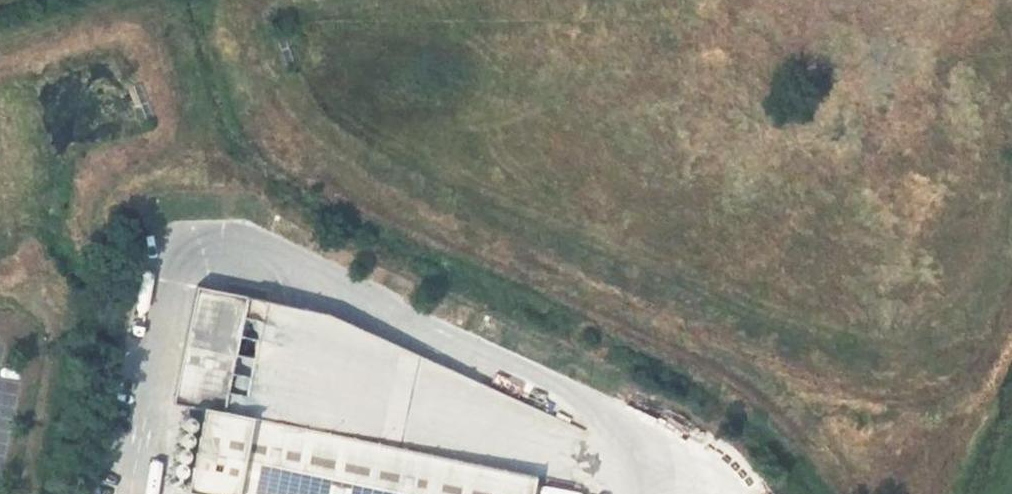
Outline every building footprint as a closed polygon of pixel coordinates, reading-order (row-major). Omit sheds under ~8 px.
[(185,491),(201,493),(534,493),(537,478),(575,486),(587,431),(330,313),(197,286),(172,404),(202,410),(185,491)]
